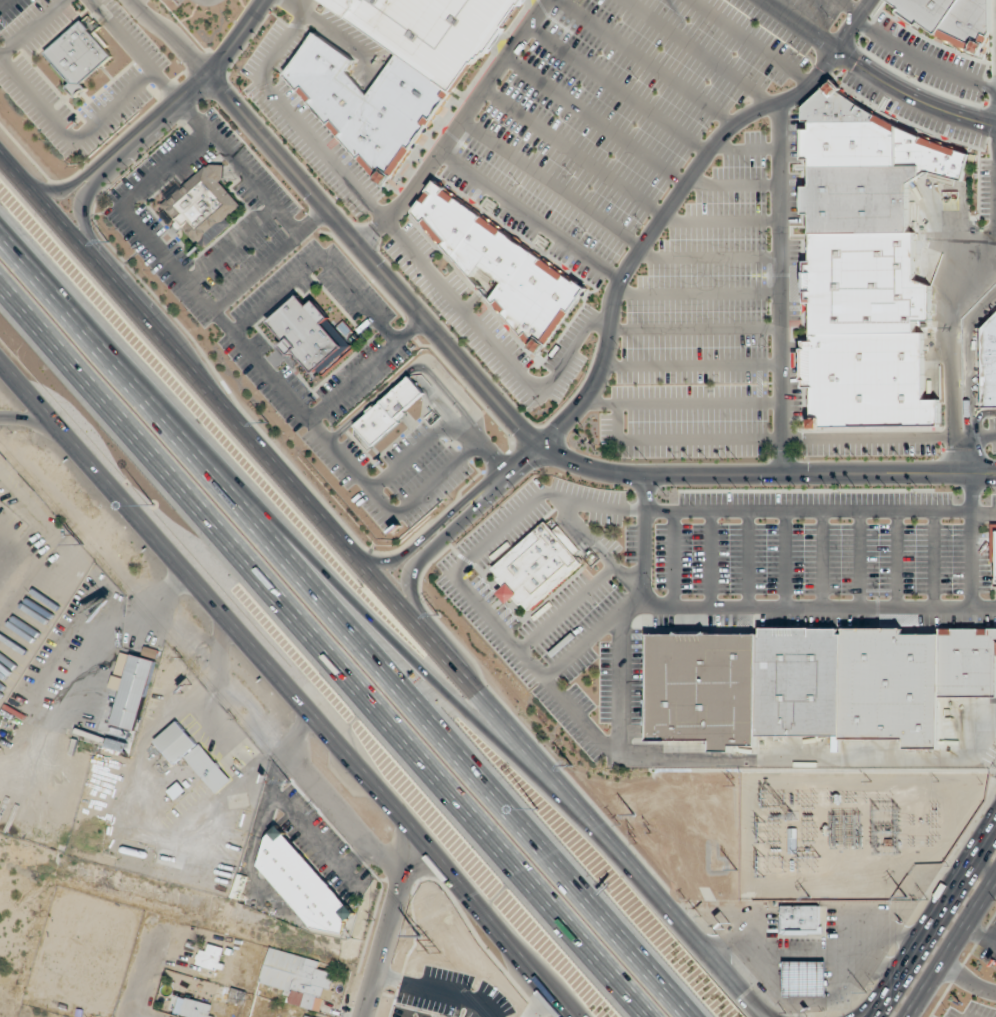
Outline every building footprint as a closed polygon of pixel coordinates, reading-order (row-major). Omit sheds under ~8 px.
[(397,53),(322,0),(523,0),(519,6),(518,5),(503,26),(505,27),(486,53),(484,52),(481,57),(480,56),(477,60),(475,59),(472,63),(471,62),(450,91),(397,53)] [(899,7),(896,11),(918,26),(921,22),(936,33),(980,55),(991,32),(990,0),(888,0),(899,7)] [(43,52),(79,95),(88,88),(83,82),(114,56),(83,19),(43,52)] [(805,104),(804,108),(808,260),(804,263),(806,301),(813,304),(814,340),(803,340),(805,386),(813,389),(814,428),(943,424),(942,399),(926,400),(924,332),(917,332),(917,321),(933,321),(932,286),(916,279),(915,232),(910,230),(909,180),(919,180),(920,177),(964,176),(973,153),(860,110),(835,81),(832,80),(805,104)] [(229,223),(225,218),(241,205),(220,180),(228,174),(215,159),(161,204),(199,249),(229,223)] [(472,275),(481,267),(487,274),(494,279),(500,285),(490,299),(533,348),(543,355),(588,286),(458,201),(445,186),(435,179),(412,215),(424,223),(464,270),(472,275)] [(329,332),(343,320),(359,338),(318,374),(315,371),(312,373),(293,351),(288,355),(280,346),(284,342),(267,322),(297,295),(306,306),(313,300),(329,318),(322,324),(329,332)] [(983,328),(983,407),(995,407),(995,314),(983,328)] [(408,375),(423,392),(395,417),(399,422),(372,446),(353,425),(408,375)] [(504,585),(498,578),(499,576),(492,568),(545,521),(581,563),(528,609),(522,602),(520,604),(513,596),(506,602),(497,592),(504,585)] [(758,628),(759,734),(844,735),(843,628),(758,628)] [(138,731),(156,660),(131,654),(113,725),(138,731)] [(153,742),(173,766),(185,756),(216,793),(231,781),(179,719),(153,742)] [(187,790),(180,781),(168,790),(176,799),(187,790)] [(346,933),(348,921),(356,914),(281,828),(277,827),(267,835),(261,868),(311,927),(346,933)] [(780,934),(822,934),(822,904),(780,904),(780,934)] [(223,945),(198,945),(198,969),(223,969),(223,945)] [(320,961),(268,948),(259,985),(292,993),(289,1004),(320,1012),(323,999),(331,1001),(338,974),(318,969),(320,961)] [(827,961),(784,961),(784,996),(827,996),(827,961)]
